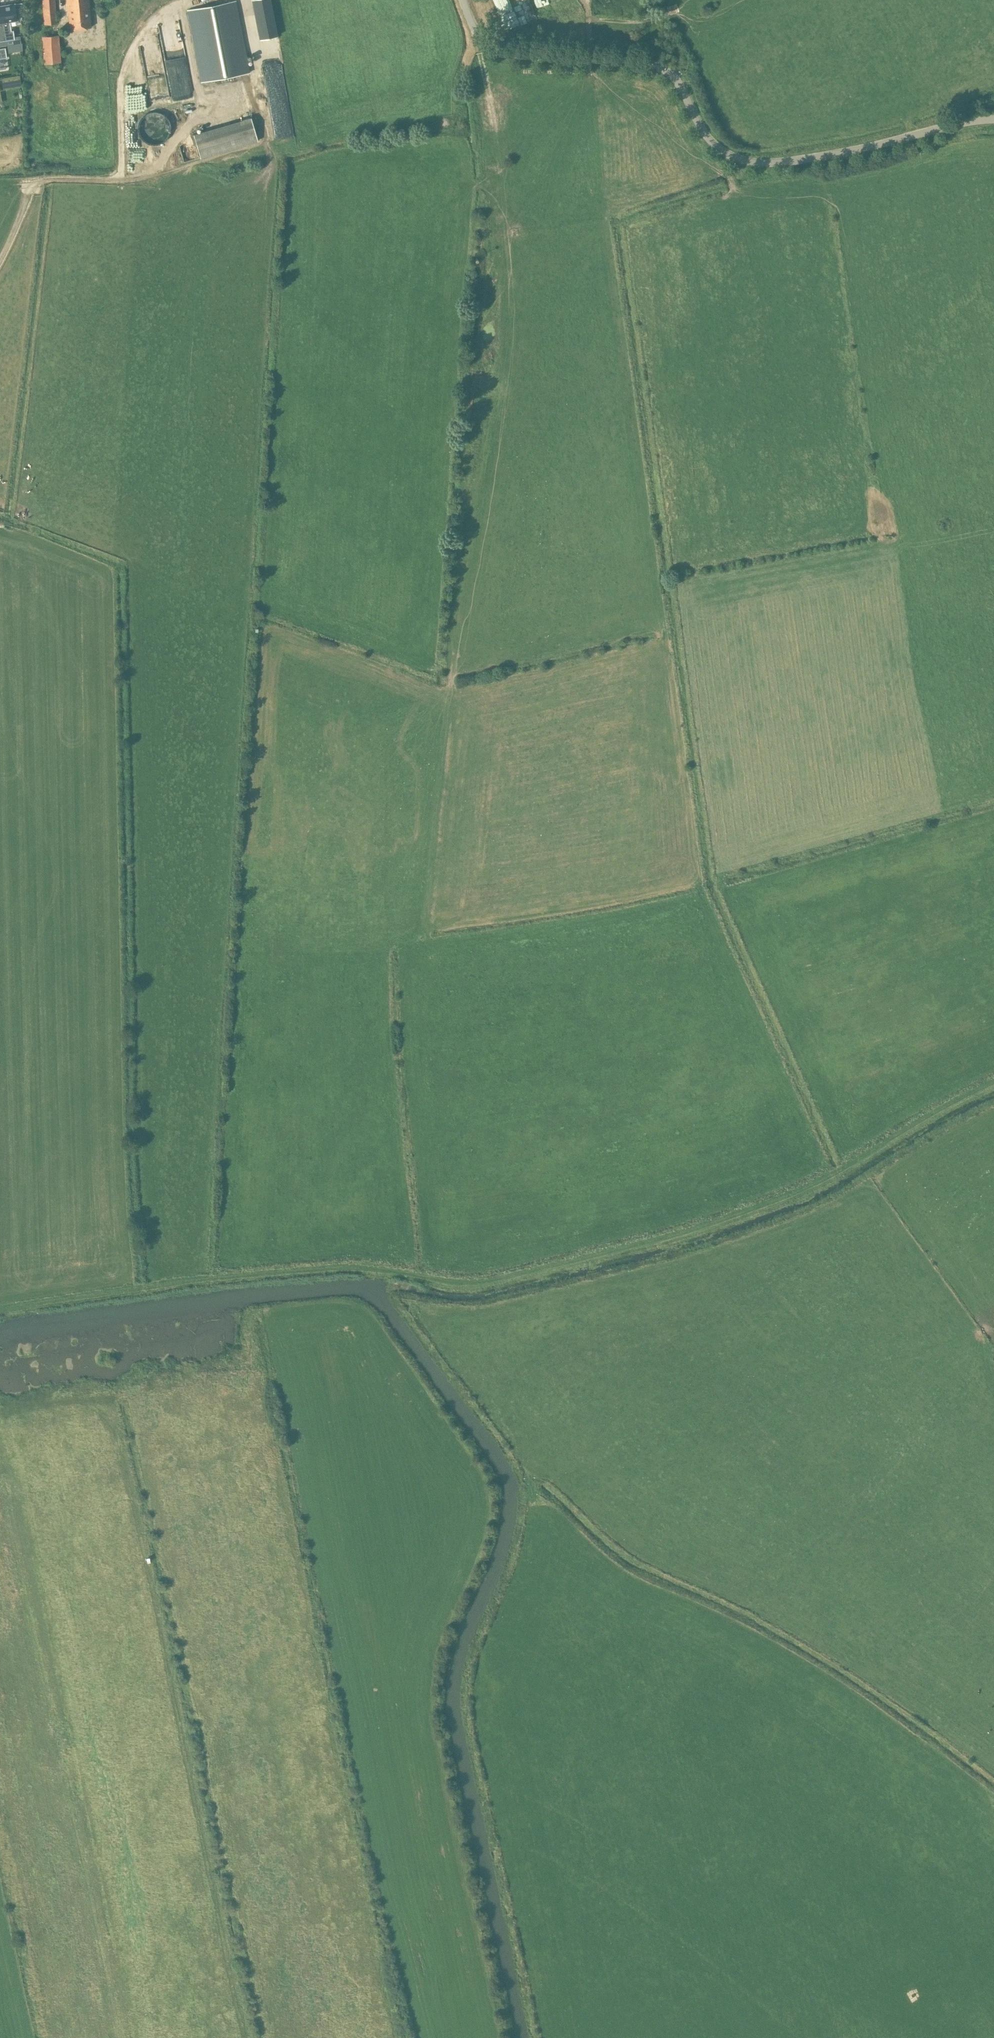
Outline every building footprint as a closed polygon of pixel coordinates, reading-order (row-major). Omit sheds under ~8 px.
[(45,24),(57,23),(55,0),(43,0),(45,24)] [(91,26),(89,0),(68,0),(70,28),(91,26)] [(250,72),(236,0),(187,9),(201,81),(250,72)] [(260,38),(278,35),(273,10),(271,0),(253,0),(260,38)] [(505,23),(516,20),(510,0),(497,0),(505,23)] [(14,3),(0,6),(6,40),(7,45),(8,45),(16,43),(15,39),(15,34),(14,29),(12,30),(10,21),(17,20),(15,8),(15,4),(14,3)] [(59,35),(42,37),(44,64),(61,62),(59,35)] [(16,43),(8,45),(9,52),(22,50),(22,42),(21,43),(16,43)] [(4,84),(20,81),(19,75),(3,78),(4,84)] [(163,126),(162,112),(152,112),(153,127),(163,126)] [(200,158),(258,141),(251,117),(193,134),(200,158)]
